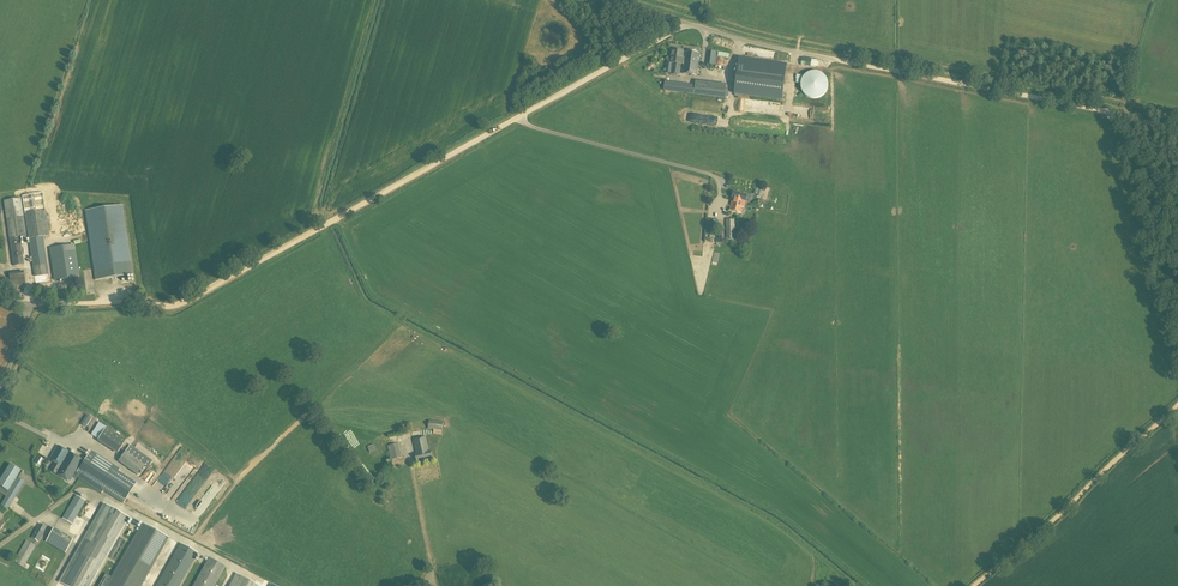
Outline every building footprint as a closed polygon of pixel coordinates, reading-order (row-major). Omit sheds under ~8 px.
[(681,64),(683,64),(684,64),(685,57),(683,57),(684,51),(671,49),(669,63),(672,63),(671,74),(680,75),(681,64)] [(684,64),(683,64),(682,74),(697,75),(699,59),(698,59),(698,53),(686,52),(685,57),(684,64)] [(781,98),(786,65),(740,59),(735,96),(742,97),(743,93),(781,98)] [(808,89),(809,89),(811,89),(812,88),(814,87),(815,86),(816,85),(817,83),(817,82),(818,80),(818,78),(817,77),(817,75),(816,74),(815,73),(814,72),(812,71),(811,70),(809,70),(807,70),(806,70),(804,71),(803,71),(802,72),(800,73),(800,75),(799,76),(799,78),(798,79),(799,81),(799,83),(800,84),(801,86),(802,87),(803,88),(804,88),(806,89),(808,89)] [(725,98),(726,85),(696,81),(695,85),(665,81),(664,90),(725,98)] [(761,197),(763,190),(755,188),(754,194),(757,195),(757,196),(761,197)] [(730,210),(741,213),(743,207),(744,207),(745,203),(747,195),(733,192),(732,197),(733,197),(732,199),(730,210)] [(14,266),(23,264),(20,237),(26,236),(21,198),(4,200),(14,266)] [(123,205),(85,211),(95,280),(133,275),(123,205)] [(35,276),(49,274),(44,243),(43,236),(49,235),(46,211),(25,214),(35,276)] [(716,236),(716,220),(706,219),(705,235),(710,235),(709,238),(715,238),(715,236),(716,236)] [(735,240),(734,220),(726,220),(726,237),(727,237),(727,243),(733,243),(733,240),(735,240)] [(55,280),(79,277),(74,245),(50,248),(55,280)] [(11,287),(25,285),(23,271),(9,273),(11,287)] [(89,416),(82,425),(85,427),(92,418),(89,416)] [(443,422),(429,421),(428,429),(434,430),(433,434),(442,435),(443,422)] [(118,452),(126,440),(106,427),(98,440),(118,452)] [(429,451),(426,437),(413,440),(417,454),(416,454),(417,461),(432,458),(431,451),(429,451)] [(369,453),(376,450),(374,444),(367,447),(369,453)] [(391,460),(400,458),(397,444),(388,446),(391,460)] [(76,472),(83,461),(58,445),(49,459),(55,463),(51,470),(70,482),(76,472)] [(140,458),(144,452),(137,446),(132,451),(140,458)] [(102,493),(103,491),(123,503),(136,483),(116,470),(118,467),(91,450),(84,461),(83,461),(76,472),(78,474),(77,477),(102,493)] [(137,475),(144,465),(125,451),(118,461),(137,475)] [(34,462),(39,465),(43,459),(38,456),(34,462)] [(173,498),(191,470),(180,463),(163,492),(173,498)] [(21,471),(10,464),(0,479),(0,487),(7,491),(21,471)] [(145,466),(140,475),(146,479),(150,482),(156,472),(145,466)] [(7,510),(25,481),(18,477),(0,506),(7,510)] [(186,507),(201,482),(194,478),(179,503),(186,507)] [(16,502),(25,507),(34,490),(26,485),(16,502)] [(76,495),(62,519),(72,524),(85,501),(76,495)] [(107,557),(112,560),(123,540),(119,537),(130,518),(104,503),(59,582),(65,585),(91,585),(107,557)] [(169,538),(142,523),(111,577),(106,573),(98,585),(141,585),(169,538)] [(38,542),(46,528),(39,524),(31,538),(38,542)] [(79,546),(84,532),(79,530),(73,543),(79,546)] [(68,536),(60,550),(65,553),(73,539),(68,536)] [(23,567),(36,546),(26,540),(14,562),(23,567)] [(198,553),(180,543),(156,585),(180,585),(198,553)] [(225,567),(209,558),(193,585),(214,585),(225,567)] [(236,574),(229,585),(258,585),(236,574)]
